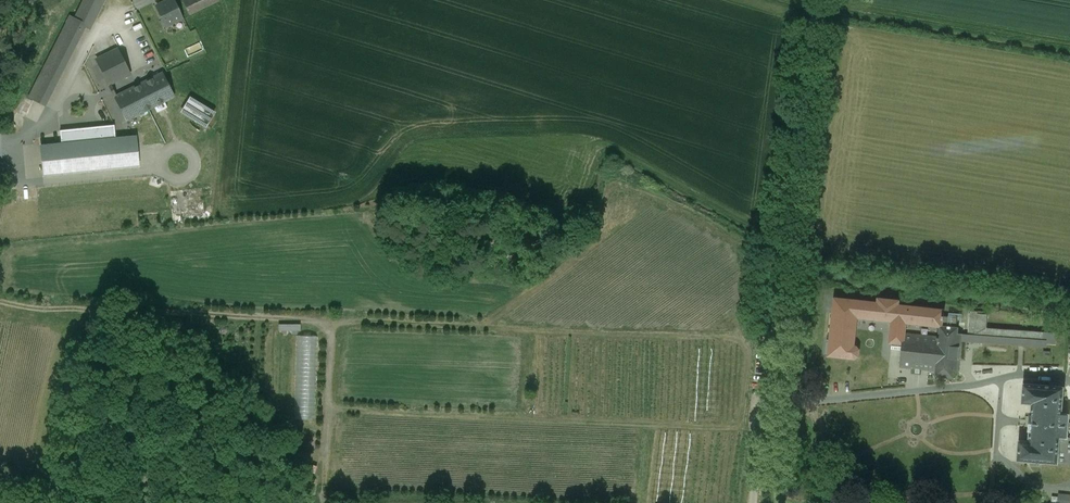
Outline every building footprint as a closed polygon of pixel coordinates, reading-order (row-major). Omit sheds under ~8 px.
[(85,27),(90,29),(104,0),(85,0),(75,20),(70,17),(30,98),(46,106),(85,27)] [(157,6),(166,26),(182,18),(173,0),(170,0),(157,6)] [(189,15),(219,1),(219,0),(182,0),(189,15)] [(189,56),(204,49),(201,42),(186,49),(189,56)] [(117,49),(97,60),(109,85),(130,74),(117,49)] [(115,97),(126,120),(174,96),(162,74),(115,97)] [(197,98),(208,103),(212,95),(201,90),(197,98)] [(214,113),(191,98),(185,108),(208,122),(214,113)] [(113,126),(61,131),(62,143),(41,145),(44,176),(139,167),(136,136),(115,138),(113,126)] [(57,188),(57,198),(84,196),(83,187),(57,188)] [(988,315),(977,314),(977,312),(972,311),(972,314),(971,314),(969,335),(962,334),(962,340),(1046,347),(1046,343),(1056,344),(1057,333),(987,328),(988,315)] [(958,318),(944,316),(943,326),(957,328),(958,318)] [(943,326),(940,326),(936,370),(935,376),(953,377),(954,371),(959,372),(962,340),(962,334),(958,334),(958,328),(957,328),(943,326)] [(939,337),(904,333),(903,343),(902,349),(901,366),(912,368),(912,373),(920,374),(921,369),(936,370),(939,337)] [(1023,383),(1022,404),(1031,404),(1028,441),(1019,440),(1017,461),(1058,464),(1069,465),(1069,438),(1068,438),(1069,414),(1062,414),(1065,387),(1023,383)] [(1059,494),(1058,502),(1069,502),(1069,495),(1059,494)]
